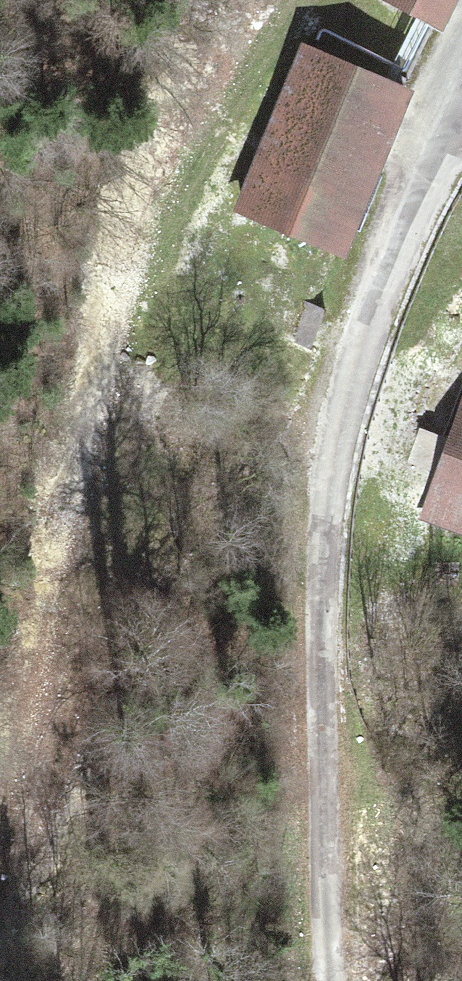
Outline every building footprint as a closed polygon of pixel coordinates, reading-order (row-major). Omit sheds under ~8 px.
[(442,28),(457,0),(386,0),(442,28)] [(336,253),(408,88),(307,44),(235,210),(336,253)] [(268,345),(303,357),(318,318),(282,305),(276,286),(263,270),(247,261),(228,259),(208,264),(192,276),(183,293),(180,313),(185,332),(196,348),(214,358),(233,360),(251,357),(268,345)] [(425,510),(461,524),(461,410),(425,510)]
